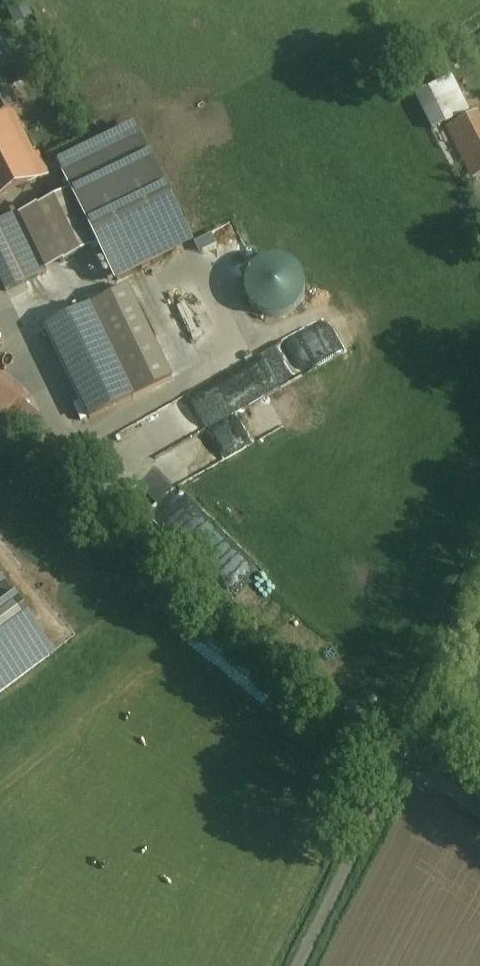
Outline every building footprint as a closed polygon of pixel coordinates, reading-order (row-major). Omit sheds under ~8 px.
[(11,112),(17,109),(7,90),(22,83),(0,40),(0,117),(11,112)] [(453,75),(428,85),(445,123),(469,112),(453,75)] [(42,177),(11,112),(0,117),(0,198),(42,177)] [(476,114),(447,127),(471,178),(479,174),(479,122),(476,114)] [(118,137),(59,165),(116,282),(174,253),(118,137)] [(17,214),(0,222),(0,278),(7,291),(46,272),(17,214)] [(300,308),(298,260),(254,262),(256,309),(300,308)] [(165,368),(198,352),(171,297),(138,313),(165,368)] [(89,306),(45,328),(89,420),(133,398),(89,306)] [(214,418),(295,383),(280,350),(199,385),(214,418)] [(9,420),(27,400),(0,375),(0,412),(9,420)] [(0,606),(0,707),(49,668),(0,606)]
